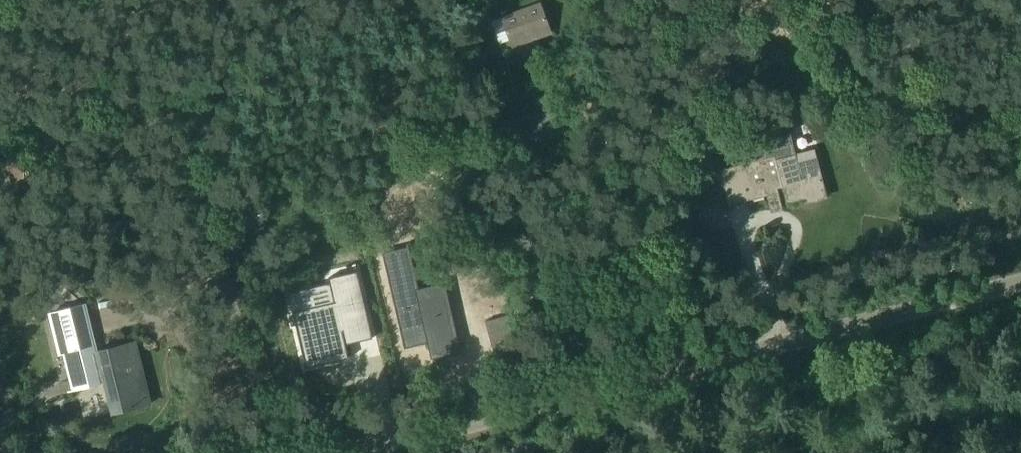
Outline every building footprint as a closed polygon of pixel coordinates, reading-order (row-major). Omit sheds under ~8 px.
[(511,25),(504,27),(511,47),(532,40),(531,39),(550,32),(540,3),(522,10),(524,14),(509,19),(511,25)] [(537,117),(510,125),(516,147),(541,139),(544,145),(569,137),(561,112),(537,119),(537,117)] [(706,175),(688,180),(695,210),(711,206),(706,183),(722,179),(729,206),(767,196),(771,212),(782,210),(777,189),(782,188),(787,204),(824,194),(821,185),(824,185),(817,157),(798,163),(790,133),(748,144),(753,161),(719,170),(718,166),(705,170),(706,175)] [(733,133),(721,136),(726,151),(737,148),(733,133)] [(425,298),(449,295),(447,269),(422,272),(425,298)] [(336,303),(293,313),(306,367),(346,358),(343,344),(370,338),(354,272),(330,278),(336,303)] [(471,385),(457,327),(432,333),(417,272),(389,279),(414,385),(440,378),(443,392),(471,385)] [(85,305),(49,314),(60,357),(62,357),(72,393),(105,384),(112,413),(150,404),(143,374),(140,374),(131,343),(97,352),(85,305)] [(484,318),(500,377),(524,371),(507,311),(484,318)]
